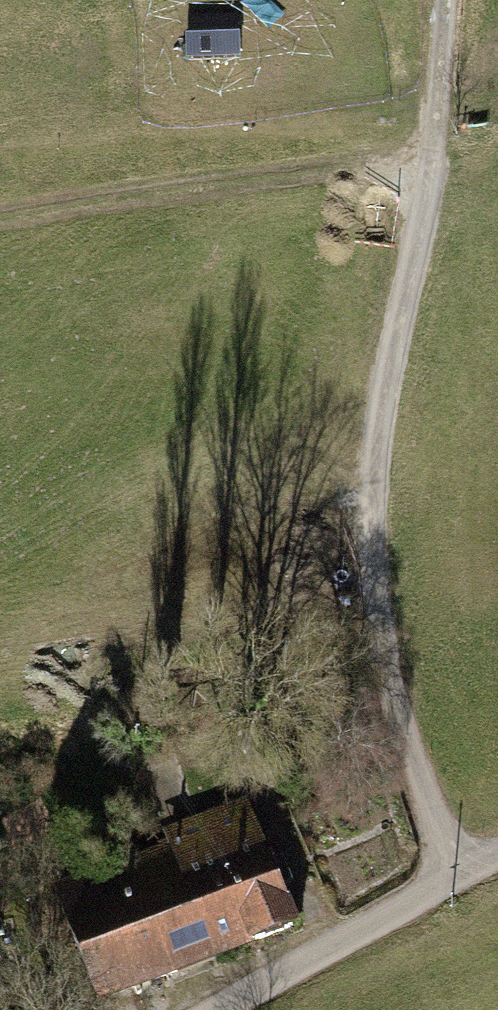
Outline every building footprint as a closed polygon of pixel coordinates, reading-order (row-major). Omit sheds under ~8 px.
[(244,809),(60,884),(105,994),(153,974),(289,919),(244,809)]
